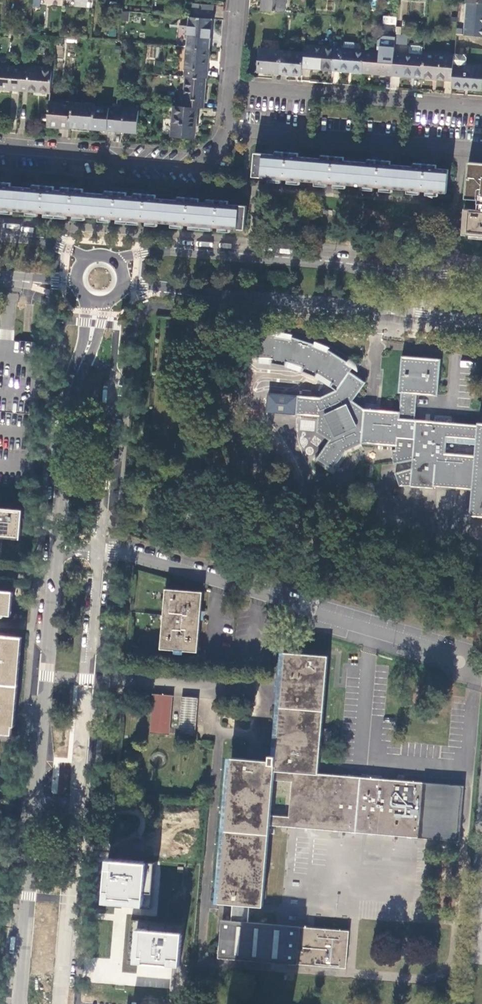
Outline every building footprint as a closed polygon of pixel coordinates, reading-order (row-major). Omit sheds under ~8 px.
[(262,11),(284,12),(285,0),(263,0),(262,11)] [(190,3),(189,17),(211,18),(213,4),(190,3)] [(383,24),(396,24),(396,16),(383,16),(383,24)] [(211,18),(189,17),(186,46),(209,48),(211,18)] [(332,70),(334,47),(304,45),(304,53),(302,67),(332,70)] [(412,45),(410,47),(409,54),(423,55),(424,53),(424,48),(422,46),(412,45)] [(209,48),(186,46),(184,77),(206,78),(209,48)] [(362,72),(363,50),(354,49),(344,48),(334,47),(332,70),(362,72)] [(279,73),(281,51),(260,49),(258,72),(279,73)] [(392,75),(394,52),(363,50),(362,72),(362,73),(392,75)] [(304,53),(281,51),(279,73),(302,75),(302,67),(304,53)] [(409,54),(394,52),(392,75),(421,78),(423,55),(409,54)] [(454,55),(424,53),(423,55),(421,78),(451,80),(453,65),(454,55)] [(465,56),(454,55),(453,65),(466,67),(467,58),(465,56)] [(451,87),(481,90),(481,82),(481,68),(466,67),(453,65),(451,80),(451,87)] [(23,68),(0,66),(0,89),(21,91),(23,68)] [(51,93),(53,71),(23,68),(21,91),(51,93)] [(204,109),(206,78),(184,77),(182,107),(197,108),(204,109)] [(70,128),(72,104),(50,101),(48,127),(70,129),(70,128)] [(95,107),(95,104),(72,102),(72,104),(70,128),(93,129),(95,107)] [(197,108),(182,107),(175,106),(173,136),(195,138),(197,108)] [(115,131),(117,109),(95,107),(93,129),(115,131)] [(139,111),(117,109),(115,131),(138,133),(139,111)] [(261,178),(360,186),(442,193),(446,194),(448,170),(263,155),(261,178)] [(247,206),(0,186),(0,209),(218,227),(245,230),(247,206)] [(465,209),(463,234),(481,236),(481,210),(465,209)] [(481,517),(481,423),(478,423),(478,425),(416,418),(418,393),(436,394),(440,359),(401,355),(398,391),(401,392),(399,411),(363,407),(352,399),(365,380),(349,370),(352,366),(346,362),(347,360),(330,349),(329,350),(314,344),(314,343),(293,336),(293,338),(276,334),(277,333),(263,332),(263,333),(257,332),(255,356),(270,358),(269,361),(284,364),(285,361),(302,367),(301,369),(314,375),(316,372),(331,381),(329,385),(336,389),(319,396),(298,393),(295,411),(318,414),(317,430),(329,438),(318,456),(333,466),(344,448),(361,441),(397,445),(397,450),(395,451),(395,463),(413,460),(412,469),(397,474),(401,485),(433,488),(434,485),(473,489),(470,516),(481,517)] [(24,470),(23,487),(32,488),(34,470),(24,470)] [(20,538),(22,510),(0,508),(0,536),(20,538)] [(160,647),(196,650),(201,591),(165,588),(160,647)] [(18,593),(13,593),(0,592),(0,615),(20,616),(20,608),(17,608),(18,593)] [(0,632),(0,734),(13,735),(21,634),(0,632)] [(274,769),(318,772),(328,655),(284,652),(281,690),(280,694),(276,755),(269,754),(269,760),(231,757),(227,812),(220,901),(233,902),(232,920),(222,919),(220,956),(346,966),(349,929),(249,922),(250,903),(263,904),(270,823),(271,814),(273,779),(274,769)] [(150,731),(159,732),(170,733),(173,694),(153,692),(150,731)] [(183,696),(180,734),(194,735),(198,698),(183,696)] [(271,814),(270,823),(334,829),(338,774),(318,772),(274,769),(273,779),(292,780),(289,816),(271,814)] [(338,774),(334,829),(459,840),(464,785),(338,774)] [(155,857),(198,861),(204,800),(159,797),(155,857)] [(150,907),(154,863),(107,859),(104,904),(150,907)] [(179,965),(182,932),(138,928),(135,962),(179,965)]
